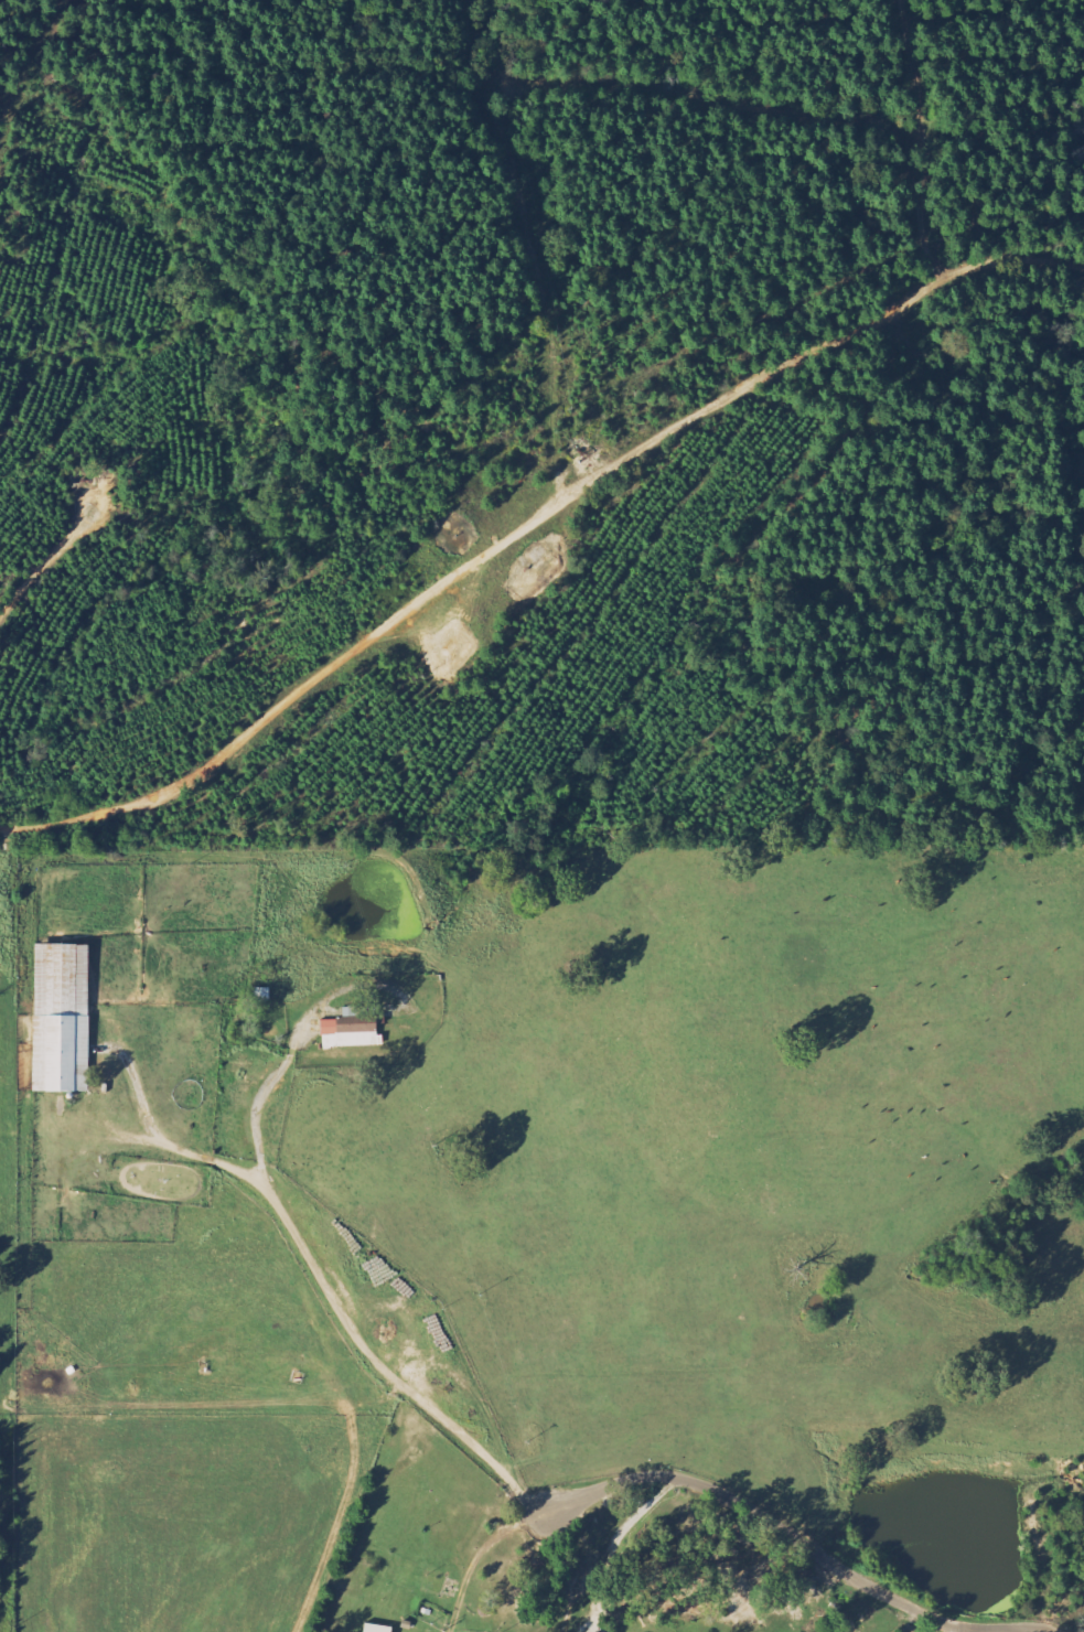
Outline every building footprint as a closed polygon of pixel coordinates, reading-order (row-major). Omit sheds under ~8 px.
[(89,946),(34,946),(33,1084),(42,1085),(42,1093),(87,1094),(89,946)] [(253,989),(253,1003),(269,1003),(269,989),(253,989)] [(383,1047),(382,1036),(375,1036),(375,1008),(343,1009),(343,1021),(321,1022),(322,1049),(383,1047)]
